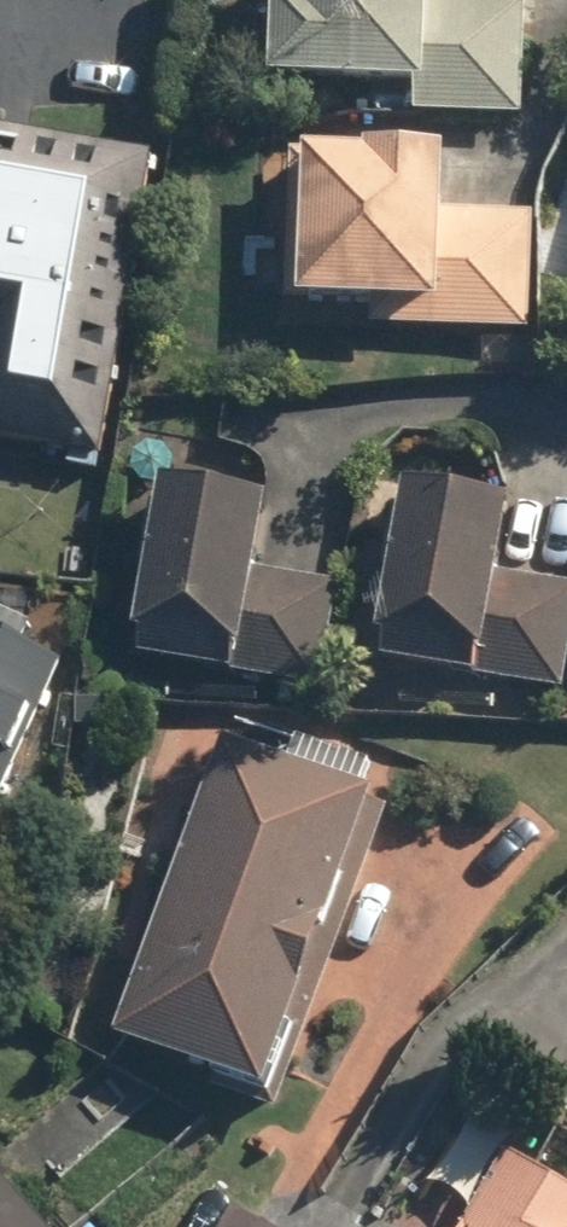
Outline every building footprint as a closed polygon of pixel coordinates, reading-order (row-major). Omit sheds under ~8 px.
[(269,78),(417,94),(415,113),(520,125),(532,13),(430,2),(431,0),(278,0),(269,78)] [(105,459),(156,161),(0,134),(0,441),(105,459)] [(290,155),(285,304),(378,307),(377,331),(532,337),(536,220),(448,217),(450,161),(290,155)] [(551,224),(566,229),(566,176),(551,224)] [(401,496),(383,665),(484,675),(483,681),(566,690),(566,587),(508,581),(516,503),(482,499),(487,458),(422,451),(417,498),(401,496)] [(158,485),(132,656),(321,686),(337,585),(262,574),(273,503),(158,485)] [(0,637),(0,760),(18,769),(45,714),(41,712),(62,667),(0,637)] [(390,778),(235,725),(125,1051),(280,1103),(390,778)] [(553,1153),(545,1167),(476,1128),(439,1195),(479,1218),(474,1226),(566,1226),(566,1161),(553,1153)] [(0,1184),(0,1226),(36,1226),(0,1184)]
